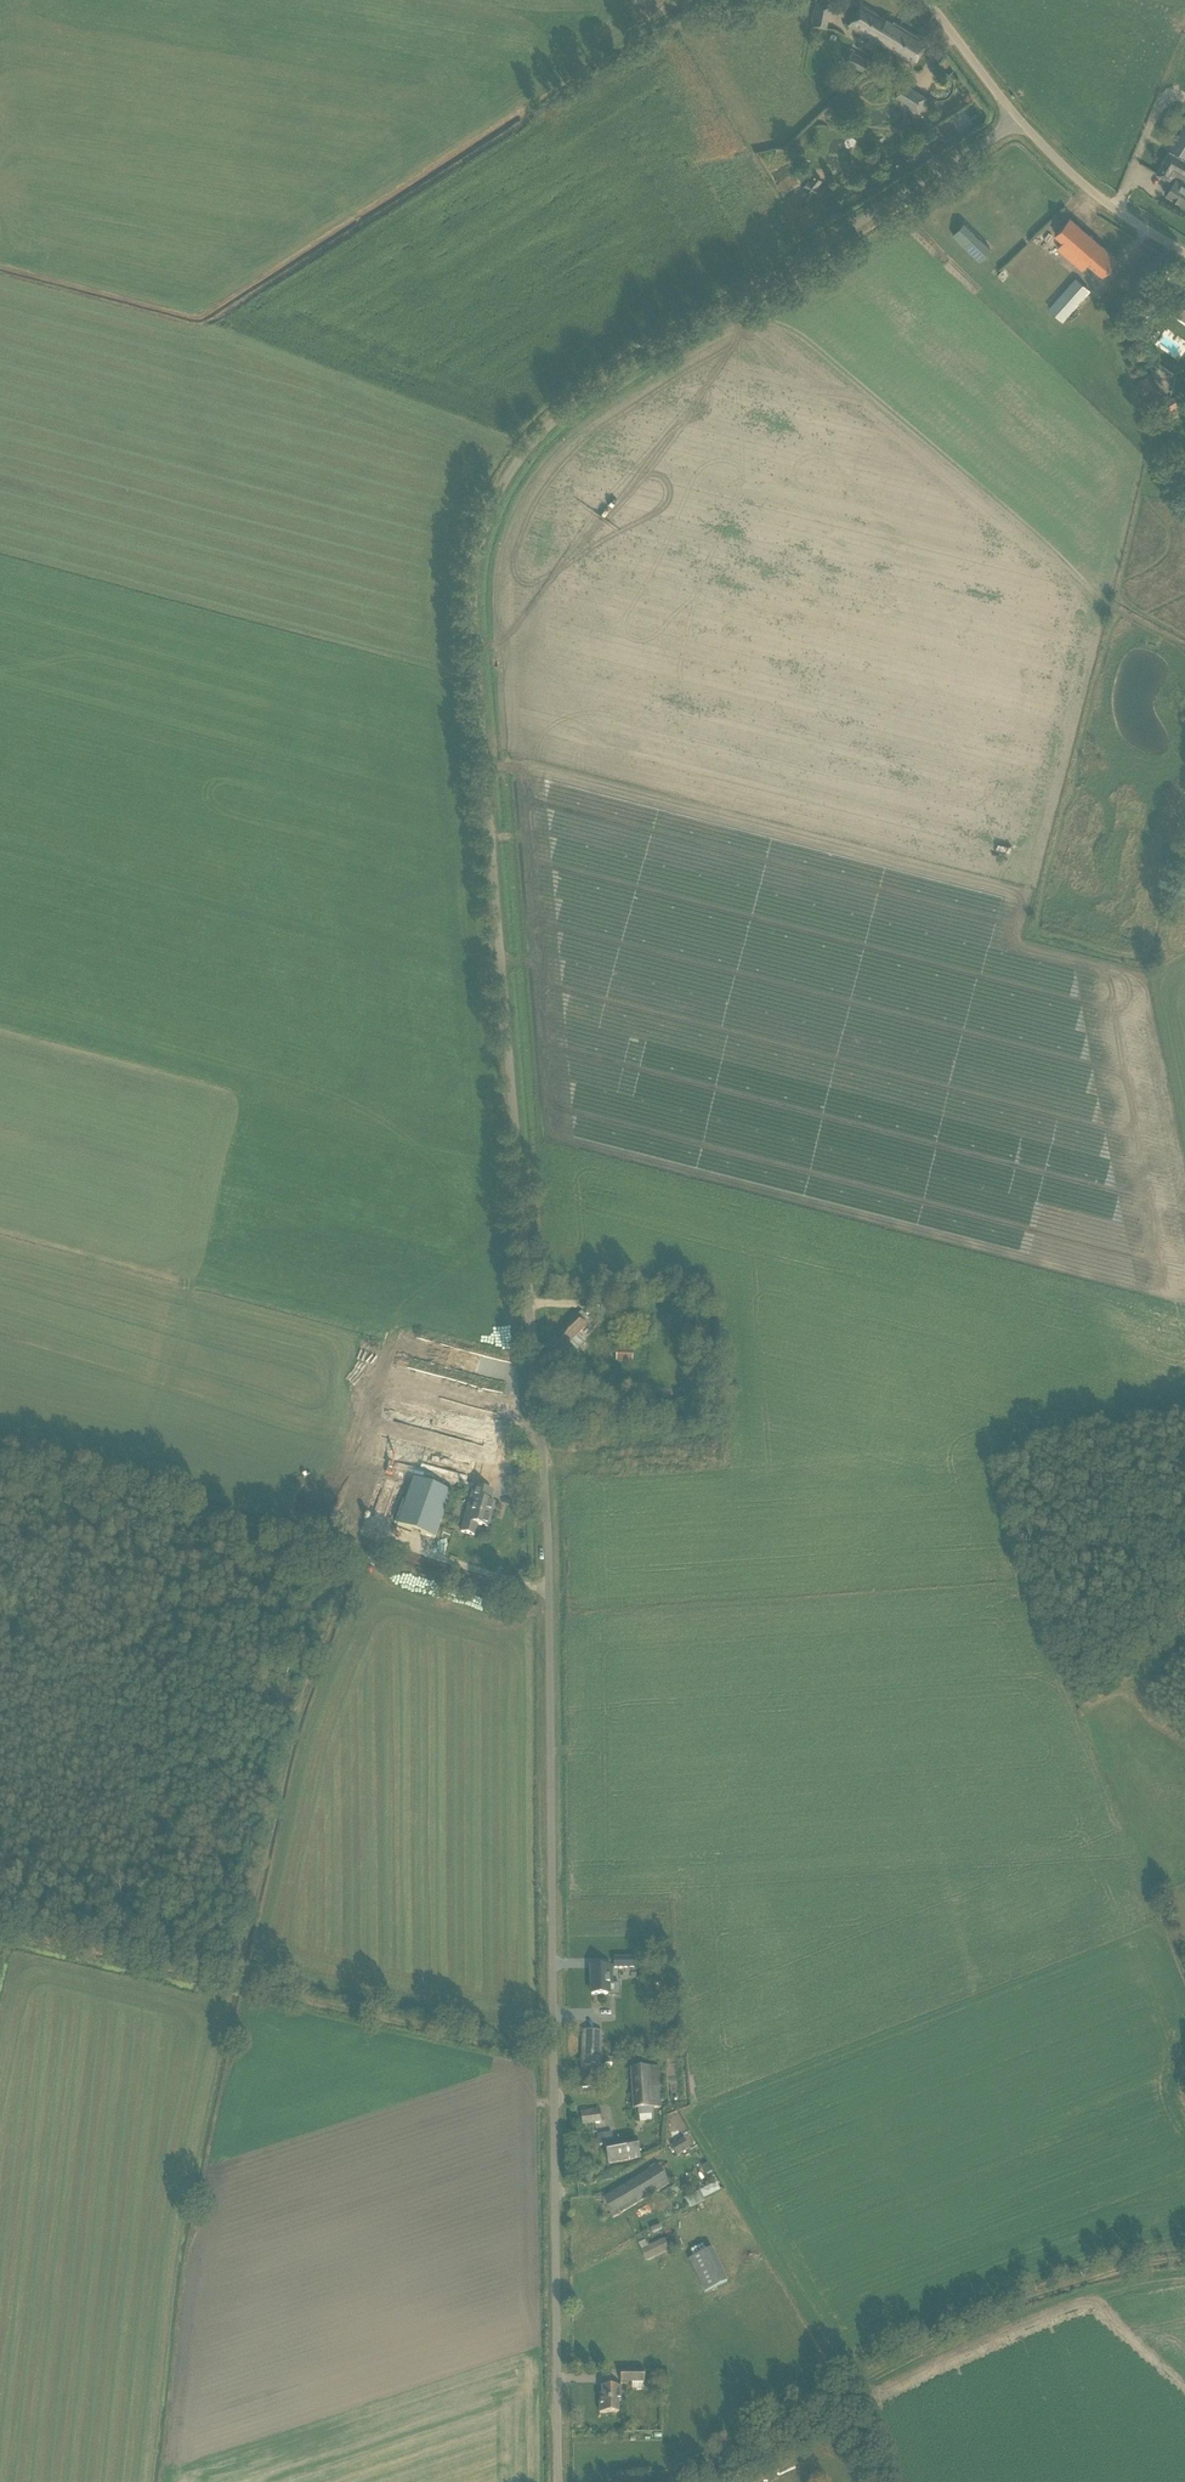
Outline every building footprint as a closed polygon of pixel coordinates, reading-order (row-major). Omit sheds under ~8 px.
[(815,1),(813,13),(810,25),(826,29),(829,16),(830,16),(832,4),(815,1)] [(848,24),(879,43),(891,22),(861,3),(848,24)] [(891,22),(879,43),(913,64),(926,41),(893,21),(891,22)] [(844,61),(864,72),(870,61),(849,51),(844,61)] [(928,99),(904,83),(894,98),(919,113),(928,99)] [(1169,148),(1184,157),(1184,124),(1176,140),(1175,139),(1169,148)] [(903,154),(908,162),(919,155),(915,147),(903,154)] [(1170,152),(1157,174),(1171,182),(1165,192),(1184,204),(1184,161),(1170,152)] [(887,170),(876,176),(880,182),(890,176),(887,170)] [(808,179),(803,186),(805,188),(804,189),(811,194),(812,192),(814,194),(819,187),(817,185),(818,184),(821,179),(814,175),(810,181),(808,179)] [(1058,249),(1067,257),(1081,269),(1085,263),(1101,277),(1117,259),(1070,218),(1056,235),(1064,242),(1058,249)] [(979,261),(991,249),(964,224),(953,236),(979,261)] [(1076,278),(1049,308),(1063,320),(1089,291),(1076,278)] [(1178,301),(1170,312),(1184,322),(1184,291),(1178,301)] [(1134,321),(1133,334),(1138,334),(1139,329),(1143,329),(1143,324),(1139,324),(1139,321),(1134,321)] [(1149,374),(1135,383),(1150,406),(1164,397),(1149,374)] [(1173,408),(1182,402),(1183,402),(1178,394),(1160,405),(1168,417),(1175,412),(1173,408)] [(543,1347),(547,1351),(556,1360),(588,1326),(574,1313),(543,1347)] [(632,1361),(632,1350),(617,1350),(617,1361),(632,1361)] [(501,1437),(396,1409),(383,1460),(487,1488),(501,1437)] [(404,1484),(379,1475),(365,1513),(390,1522),(404,1484)] [(413,1478),(397,1525),(435,1538),(451,1492),(413,1478)] [(489,1502),(492,1492),(473,1487),(471,1495),(476,1496),(469,1521),(464,1519),(461,1531),(475,1535),(478,1524),(488,1526),(494,1504),(489,1502)] [(635,1967),(635,1958),(614,1958),(614,1967),(635,1967)] [(611,1967),(604,1967),(591,1967),(592,1994),(608,1994),(608,1984),(611,1984),(611,1967)] [(606,2032),(602,2032),(602,2031),(582,2030),(581,2060),(600,2061),(601,2039),(606,2039),(606,2032)] [(599,2090),(600,2061),(581,2060),(580,2090),(592,2090),(599,2090)] [(652,2115),(652,2108),(660,2108),(658,2067),(630,2068),(632,2109),(639,2109),(640,2115),(652,2115)] [(600,2108),(592,2110),(580,2111),(582,2124),(594,2122),(594,2123),(602,2122),(600,2108)] [(611,2132),(608,2132),(597,2134),(599,2145),(605,2144),(608,2164),(640,2158),(636,2138),(613,2142),(611,2132)] [(684,2138),(671,2145),(677,2155),(690,2148),(684,2138)] [(670,2183),(658,2165),(602,2199),(613,2218),(670,2183)] [(716,2181),(683,2196),(687,2205),(720,2191),(716,2181)] [(664,2238),(669,2249),(681,2244),(676,2233),(664,2238)] [(642,2249),(641,2250),(646,2261),(669,2251),(663,2239),(649,2246),(642,2249)] [(690,2259),(705,2291),(728,2281),(712,2248),(690,2259)] [(621,2370),(621,2382),(636,2382),(644,2382),(644,2369),(621,2370)] [(600,2413),(619,2413),(619,2402),(621,2402),(621,2387),(602,2387),(602,2400),(600,2399),(600,2413)]
